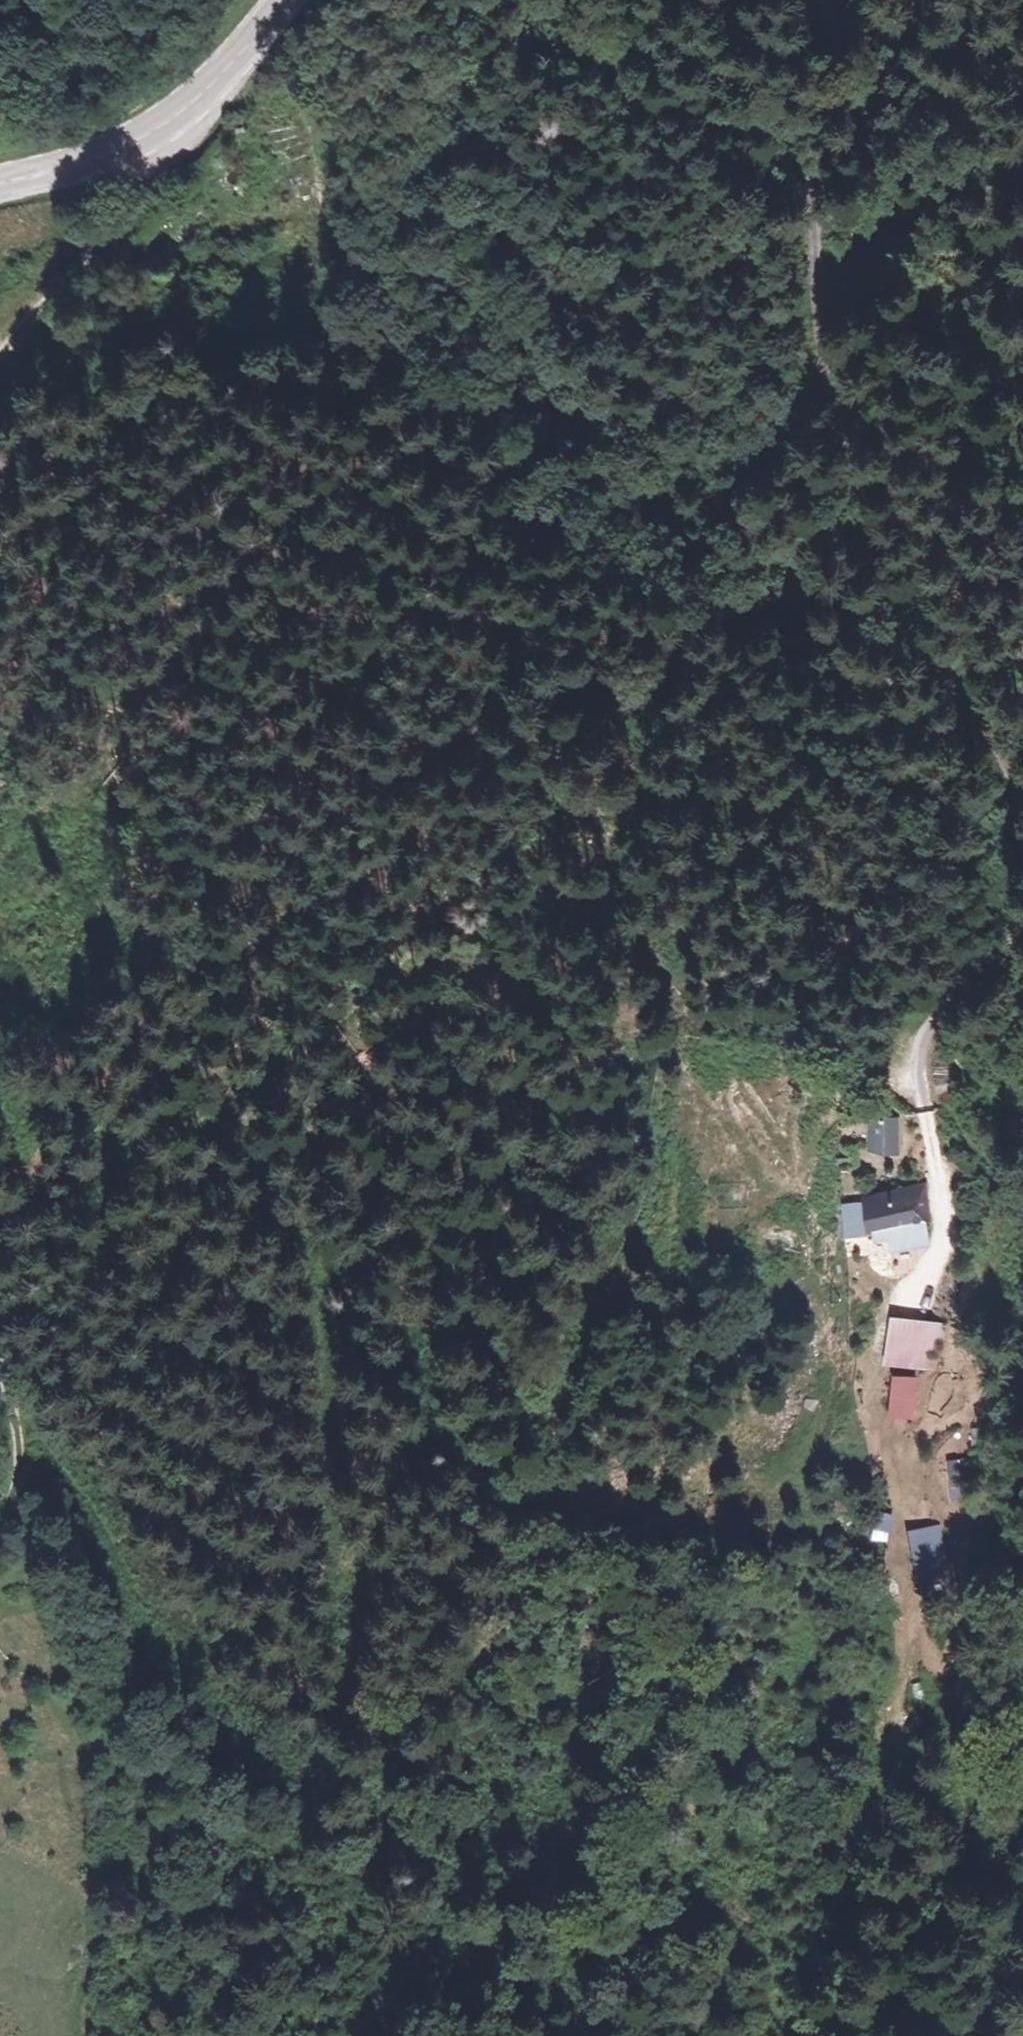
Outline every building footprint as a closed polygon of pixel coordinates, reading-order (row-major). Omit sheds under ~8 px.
[(857,1119),(858,1148),(890,1147),(889,1118),(857,1119)] [(859,1199),(862,1227),(918,1221),(915,1194),(859,1199)] [(940,1326),(893,1318),(885,1366),(932,1374),(940,1326)] [(914,1379),(895,1378),(892,1417),(912,1419),(914,1379)] [(976,1493),(973,1458),(946,1461),(950,1496),(976,1493)] [(873,1511),(866,1540),(887,1544),(894,1516),(873,1511)] [(939,1527),(907,1532),(916,1588),(948,1583),(939,1527)]
